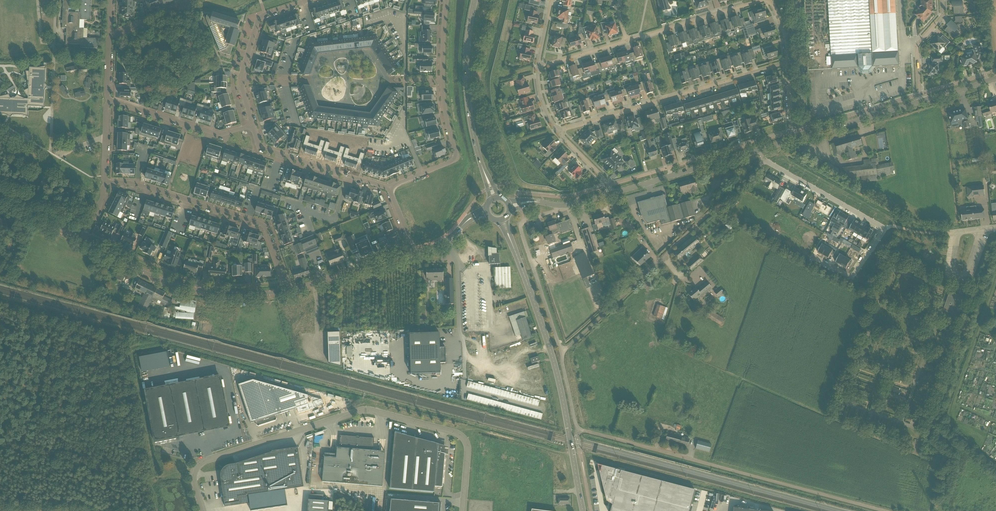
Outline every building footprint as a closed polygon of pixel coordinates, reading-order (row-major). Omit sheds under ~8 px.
[(145,1),(146,2),(147,5),(146,5),(148,9),(149,8),(150,11),(154,9),(155,9),(151,0),(146,0),(145,1)] [(151,0),(155,9),(154,9),(159,7),(156,0),(151,0)] [(337,3),(340,12),(345,10),(342,0),(337,2),(337,3)] [(660,12),(669,9),(667,0),(657,0),(660,12)] [(694,1),(695,2),(697,9),(698,9),(699,9),(701,8),(702,8),(706,6),(706,5),(708,5),(707,0),(708,0),(696,0),(694,1)] [(832,69),(859,68),(862,70),(863,71),(869,71),(870,70),(872,67),(899,65),(897,37),(895,0),(828,0),(832,69)] [(924,22),(931,14),(932,10),(932,0),(921,0),(921,5),(919,6),(919,7),(918,9),(919,10),(919,11),(916,15),(924,22)] [(952,1),(952,5),(953,5),(953,7),(954,11),(957,11),(957,14),(962,14),(964,14),(964,7),(962,7),(962,2),(962,1),(961,1),(961,0),(954,0),(954,1),(952,1)] [(532,22),(537,24),(539,16),(537,16),(537,12),(532,11),(533,6),(525,5),(524,10),(529,11),(527,22),(532,23),(532,22)] [(558,13),(567,15),(568,12),(570,13),(571,7),(564,6),(564,9),(561,8),(561,9),(559,9),(558,13)] [(80,48),(98,48),(98,39),(83,38),(84,28),(79,28),(80,20),(91,20),(91,8),(80,7),(80,13),(69,12),(69,9),(71,9),(71,7),(63,7),(62,28),(66,28),(66,44),(80,44),(80,48)] [(319,18),(317,10),(316,9),(311,11),(314,21),(320,19),(319,18)] [(752,18),(754,24),(764,21),(763,16),(765,16),(764,9),(758,11),(758,10),(754,11),(755,17),(752,18)] [(414,10),(414,15),(423,15),(422,21),(424,21),(423,25),(429,25),(429,22),(430,22),(430,23),(434,23),(435,19),(434,19),(434,15),(434,14),(426,13),(426,11),(414,10)] [(565,24),(568,25),(569,19),(567,18),(567,15),(558,13),(557,18),(559,18),(558,20),(561,20),(561,23),(565,24)] [(210,27),(210,28),(220,52),(221,51),(222,53),(229,55),(232,46),(234,46),(239,31),(237,31),(240,22),(213,14),(212,15),(208,14),(207,19),(210,27)] [(293,17),(296,26),(302,25),(298,15),(293,16),(293,17)] [(738,17),(732,19),(732,22),(735,32),(736,32),(735,28),(739,27),(740,30),(746,28),(745,26),(743,19),(739,20),(738,17)] [(948,27),(945,30),(952,37),(954,35),(956,37),(960,32),(957,29),(959,28),(957,26),(958,25),(963,24),(962,17),(955,17),(955,21),(953,23),(951,21),(947,26),(948,27)] [(727,20),(721,22),(722,25),(725,35),(729,33),(735,32),(732,22),(728,23),(727,20)] [(281,31),(278,22),(278,21),(272,23),(272,24),(270,25),(271,30),(274,29),(275,33),(281,31)] [(606,29),(608,36),(618,34),(617,32),(618,32),(618,29),(616,29),(615,24),(611,25),(609,23),(600,23),(602,30),(606,29)] [(710,25),(711,28),(714,38),(715,38),(714,35),(718,34),(719,37),(725,35),(722,25),(717,26),(717,23),(710,25)] [(431,31),(430,31),(430,26),(422,26),(422,33),(421,33),(421,38),(423,38),(423,42),(431,42),(431,31)] [(528,42),(533,43),(535,36),(533,35),(533,32),(531,32),(532,27),(523,26),(522,30),(526,30),(525,34),(523,42),(528,43),(528,42)] [(588,27),(582,28),(583,31),(584,35),(588,34),(589,37),(589,40),(592,39),(592,41),(596,40),(596,39),(599,38),(599,35),(599,34),(598,31),(597,30),(596,27),(589,29),(588,27)] [(706,27),(700,28),(701,31),(704,41),(714,38),(711,28),(707,29),(706,27)] [(763,33),(765,39),(769,37),(769,36),(774,35),(772,29),(770,29),(769,27),(758,30),(759,30),(755,31),(754,28),(746,30),(748,37),(756,35),(756,33),(759,32),(760,34),(763,33)] [(689,31),(690,34),(693,44),(693,41),(697,40),(698,43),(704,41),(701,31),(696,33),(696,30),(689,31)] [(679,35),(680,37),(683,47),(682,44),(686,43),(687,46),(693,44),(690,34),(686,36),(685,33),(679,35)] [(569,41),(571,48),(581,44),(581,42),(584,41),(582,34),(576,36),(577,39),(569,41)] [(371,47),(379,41),(376,36),(368,37),(369,47),(371,47)] [(552,47),(559,48),(560,45),(565,46),(566,39),(554,36),(553,40),(552,40),(551,45),(552,45),(552,47)] [(676,46),(676,49),(683,47),(680,37),(675,39),(674,36),(668,38),(670,43),(666,44),(668,53),(672,52),(671,47),(676,46)] [(931,45),(939,52),(943,47),(944,49),(950,42),(943,36),(940,39),(938,37),(931,45)] [(271,40),(270,43),(264,41),(262,47),(272,50),(274,44),(276,45),(277,42),(271,40)] [(374,51),(382,45),(379,41),(371,47),(374,51)] [(317,53),(319,53),(318,43),(310,44),(308,49),(317,53)] [(961,58),(964,67),(968,65),(969,66),(973,65),(973,64),(977,63),(976,60),(978,59),(984,58),(980,43),(977,44),(977,45),(974,46),(975,49),(974,49),(975,51),(974,52),(973,50),(965,53),(966,57),(961,58)] [(432,54),(432,47),(425,47),(425,44),(419,44),(419,47),(420,47),(420,53),(422,53),(422,54),(422,53),(424,53),(424,56),(429,56),(429,53),(432,54)] [(377,56),(385,50),(382,45),(374,51),(377,56)] [(766,54),(768,59),(772,58),(772,57),(777,56),(775,49),(773,50),(771,46),(761,48),(763,55),(766,54)] [(272,59),(275,50),(272,50),(262,47),(260,52),(267,54),(266,57),(272,59)] [(632,55),(634,62),(640,60),(643,59),(642,57),(642,56),(643,55),(642,50),(640,51),(639,47),(633,48),(635,55),(632,55)] [(524,60),(529,61),(531,53),(529,53),(530,50),(522,48),(521,51),(519,60),(524,61),(524,60)] [(315,58),(317,53),(308,49),(306,54),(315,58)] [(742,52),(741,52),(744,62),(745,65),(751,63),(751,60),(755,59),(753,52),(752,49),(746,51),(747,54),(743,55),(742,52)] [(380,60),(389,54),(385,50),(377,56),(380,60)] [(626,50),(622,52),(625,62),(626,65),(633,63),(633,66),(635,65),(634,63),(634,62),(632,55),(632,53),(630,54),(629,54),(628,52),(627,52),(626,50)] [(614,59),(616,65),(625,62),(622,52),(617,53),(618,55),(616,55),(617,58),(614,59)] [(741,52),(731,55),(734,65),(735,68),(741,66),(740,63),(744,62),(741,52)] [(303,53),(301,58),(304,60),(313,63),(315,58),(306,54),(303,53)] [(384,65),(392,59),(389,54),(380,60),(384,65)] [(720,59),(723,68),(724,71),(730,69),(729,67),(734,65),(731,55),(725,57),(726,60),(722,62),(721,59),(720,59)] [(604,57),(608,67),(608,70),(617,67),(616,65),(614,59),(611,59),(611,57),(609,57),(609,56),(604,57)] [(597,64),(599,70),(608,67),(604,57),(600,58),(600,60),(599,60),(600,63),(597,64)] [(928,70),(928,76),(934,75),(934,74),(939,74),(938,65),(937,65),(937,62),(942,62),(942,57),(932,58),(932,62),(933,65),(929,65),(930,70),(928,70)] [(428,72),(432,72),(432,64),(426,64),(427,62),(428,62),(428,58),(418,58),(418,62),(421,62),(421,64),(420,64),(420,65),(419,65),(419,70),(420,70),(420,72),(424,72),(428,72)] [(392,59),(384,65),(387,69),(395,64),(392,59)] [(710,62),(713,72),(714,74),(720,73),(719,70),(723,68),(720,59),(714,60),(715,64),(711,65),(710,62)] [(273,62),(264,60),(263,63),(258,61),(255,70),(255,71),(260,73),(260,71),(262,72),(264,66),(267,67),(267,66),(271,67),(273,62)] [(311,69),(313,63),(304,60),(302,65),(311,69)] [(587,62),(590,72),(591,77),(600,74),(599,70),(597,64),(594,65),(593,62),(592,62),(592,61),(587,62)] [(582,68),(580,69),(583,80),(588,78),(587,73),(590,72),(587,62),(583,63),(583,65),(582,65),(582,68)] [(702,75),(703,78),(709,76),(708,73),(713,72),(710,62),(704,64),(703,62),(699,63),(700,65),(699,65),(702,75)] [(398,69),(395,64),(387,69),(390,74),(398,69)] [(300,70),(309,74),(311,69),(302,65),(300,70)] [(576,77),(577,79),(582,77),(580,71),(577,72),(576,65),(570,67),(570,69),(573,77),(573,78),(576,77)] [(692,78),(692,81),(699,79),(698,76),(702,75),(699,65),(693,67),(694,70),(690,71),(689,68),(692,78)] [(23,115),(28,115),(28,109),(28,106),(39,106),(44,107),(44,97),(44,91),(45,84),(46,69),(37,68),(29,68),(29,72),(26,72),(27,77),(29,77),(29,83),(28,82),(28,85),(29,85),(28,89),(28,98),(28,99),(25,99),(15,98),(12,98),(0,98),(0,114),(23,115)] [(680,79),(682,84),(688,82),(687,79),(692,78),(689,68),(683,70),(684,73),(678,75),(679,79),(680,79)] [(552,79),(558,77),(560,76),(558,70),(549,73),(550,74),(548,75),(549,80),(552,79)] [(120,74),(120,84),(125,84),(125,88),(131,88),(131,81),(127,81),(127,74),(120,74)] [(769,75),(765,76),(768,85),(766,86),(766,89),(778,85),(777,85),(776,82),(777,82),(776,78),(775,78),(775,77),(775,75),(770,77),(769,75)] [(553,88),(559,86),(560,86),(558,77),(552,79),(553,81),(550,82),(550,84),(549,84),(550,89),(553,88)] [(519,79),(516,80),(518,88),(517,88),(519,96),(522,95),(526,94),(526,93),(530,92),(529,91),(530,91),(530,90),(530,89),(530,88),(529,88),(528,85),(526,85),(523,78),(519,79)] [(645,88),(647,94),(653,93),(651,88),(653,88),(652,83),(650,83),(650,82),(646,83),(646,81),(640,83),(643,91),(642,89),(645,88)] [(749,83),(752,93),(751,91),(757,91),(758,91),(755,81),(750,82),(751,83),(749,83)] [(212,88),(212,92),(221,92),(221,88),(226,88),(226,87),(227,87),(227,86),(227,83),(214,83),(214,88),(212,88)] [(632,87),(635,98),(640,96),(639,95),(641,94),(640,92),(643,91),(640,83),(641,85),(632,87)] [(743,84),(746,94),(746,93),(752,92),(752,93),(749,83),(745,84),(745,85),(744,85),(743,84)] [(622,86),(624,90),(625,96),(628,95),(629,98),(630,97),(631,99),(635,98),(632,87),(631,84),(622,86)] [(737,86),(740,96),(741,96),(740,94),(746,94),(743,84),(739,86),(738,87),(738,86),(737,86)] [(59,88),(63,92),(66,96),(69,93),(63,85),(59,88)] [(768,94),(780,91),(778,85),(766,89),(767,89),(770,88),(770,94),(768,94)] [(551,93),(550,93),(551,98),(561,95),(564,94),(563,88),(560,89),(559,86),(553,88),(553,91),(551,92),(551,93)] [(302,96),(311,92),(309,87),(300,91),(302,96)] [(390,88),(387,93),(395,98),(398,94),(398,93),(399,90),(400,90),(400,87),(396,87),(393,87),(393,90),(390,88)] [(120,91),(120,97),(131,97),(131,91),(137,92),(136,88),(125,88),(125,91),(120,91)] [(258,90),(259,94),(256,95),(259,104),(268,101),(267,98),(268,97),(267,93),(269,92),(268,88),(263,90),(263,88),(258,90)] [(425,88),(418,88),(418,96),(421,96),(421,100),(433,100),(433,92),(426,92),(425,88)] [(613,102),(614,104),(618,103),(615,92),(614,89),(609,91),(608,90),(605,91),(606,95),(608,101),(611,100),(612,103),(613,102)] [(729,92),(731,100),(735,99),(737,105),(740,104),(741,103),(737,89),(732,91),(733,92),(731,92),(730,91),(729,92)] [(615,92),(618,103),(622,102),(622,100),(623,99),(623,97),(625,96),(624,90),(615,92)] [(768,100),(780,97),(778,92),(780,91),(768,94),(768,95),(770,94),(770,100),(768,100)] [(311,92),(302,96),(304,101),(313,98),(311,92)] [(721,94),(726,109),(724,102),(728,101),(730,107),(733,106),(729,92),(725,93),(725,94),(723,95),(723,93),(721,94)] [(392,103),(395,98),(387,93),(383,97),(392,103)] [(596,108),(596,109),(601,108),(598,97),(597,94),(588,96),(588,98),(590,104),(591,106),(594,105),(595,108),(596,108)] [(716,104),(720,103),(722,110),(726,109),(721,94),(717,95),(717,96),(716,97),(715,96),(714,96),(716,104)] [(230,100),(228,95),(219,97),(220,103),(230,100)] [(557,102),(558,105),(566,103),(565,100),(563,100),(561,95),(551,98),(552,102),(554,102),(554,103),(557,102)] [(598,97),(601,108),(605,107),(605,105),(606,105),(605,102),(608,101),(606,95),(598,97)] [(706,98),(709,107),(713,106),(715,112),(718,111),(716,104),(714,96),(709,97),(710,99),(708,99),(708,98),(706,98)] [(380,102),(388,108),(392,103),(383,97),(380,102)] [(769,106),(780,103),(779,98),(780,97),(768,100),(768,101),(770,100),(771,106),(769,106)] [(182,106),(184,99),(180,98),(179,103),(174,101),(171,111),(176,112),(178,105),(182,106)] [(304,101),(306,107),(315,103),(313,98),(304,101)] [(521,106),(523,113),(534,110),(533,109),(534,108),(533,105),(532,105),(532,103),(528,104),(528,103),(529,103),(527,98),(520,100),(522,106),(521,106)] [(588,98),(583,100),(584,102),(580,103),(581,105),(583,113),(584,113),(586,113),(588,113),(588,112),(589,111),(587,105),(590,104),(588,98)] [(699,101),(703,115),(701,109),(705,108),(707,114),(711,113),(709,107),(706,98),(702,100),(702,101),(700,101),(700,100),(699,101)] [(184,99),(182,106),(185,107),(182,114),(188,116),(191,107),(192,102),(187,101),(184,99)] [(171,111),(174,101),(168,100),(162,103),(162,104),(166,106),(165,109),(171,111)] [(230,100),(220,103),(222,108),(223,111),(227,110),(226,107),(231,105),(230,100)] [(691,103),(695,118),(696,118),(694,111),(698,110),(700,116),(703,115),(699,101),(694,102),(695,103),(693,104),(693,102),(691,103)] [(385,112),(388,108),(380,102),(377,107),(385,112)] [(562,113),(570,111),(572,110),(569,102),(566,103),(558,105),(555,106),(557,110),(558,110),(559,111),(561,111),(562,113)] [(675,104),(678,114),(678,112),(684,112),(684,113),(684,112),(681,102),(677,104),(676,105),(675,104)] [(983,117),(991,115),(991,113),(995,112),(995,102),(995,103),(989,105),(990,110),(982,112),(983,117)] [(72,112),(74,105),(64,103),(62,109),(72,112)] [(273,107),(272,103),(266,105),(267,108),(260,110),(262,116),(272,113),(271,107),(273,107)] [(308,112),(317,108),(315,103),(306,107),(308,112)] [(426,107),(426,103),(417,105),(417,108),(421,107),(422,114),(434,112),(433,110),(434,110),(434,105),(426,107)] [(690,112),(692,119),(695,118),(691,103),(687,104),(687,105),(685,106),(685,105),(683,105),(684,107),(686,114),(690,112)] [(771,106),(771,112),(773,111),(781,109),(779,104),(780,103),(769,106),(769,107),(771,106)] [(199,112),(201,105),(197,104),(196,108),(191,107),(188,116),(193,118),(196,111),(199,112)] [(670,106),(673,116),(672,114),(678,114),(675,104),(671,105),(671,106),(670,106)] [(208,112),(210,108),(201,105),(199,112),(202,113),(200,120),(205,121),(208,112)] [(664,107),(667,117),(667,116),(672,115),(672,116),(673,116),(670,106),(666,107),(666,108),(664,108),(664,107)] [(382,117),(385,112),(377,107),(374,111),(382,117)] [(319,109),(317,108),(308,112),(310,118),(318,119),(319,109)] [(950,119),(951,123),(958,122),(968,119),(965,109),(949,114),(950,118),(949,118),(950,119)] [(67,121),(69,112),(60,110),(58,119),(67,121)] [(662,129),(667,128),(664,118),(660,120),(657,110),(653,111),(652,110),(649,111),(650,112),(645,113),(647,118),(646,118),(647,121),(648,121),(648,122),(655,119),(656,124),(660,123),(662,129)] [(233,111),(224,114),(225,120),(234,117),(233,111)] [(379,121),(382,117),(374,111),(371,115),(379,121)] [(566,118),(567,121),(571,119),(574,118),(573,113),(571,114),(570,111),(562,113),(559,114),(561,119),(563,118),(563,119),(566,118)] [(770,116),(773,124),(776,123),(776,121),(781,120),(780,116),(780,114),(779,113),(774,114),(773,111),(771,112),(763,114),(761,114),(761,116),(761,120),(764,119),(767,117),(770,116)] [(215,114),(208,112),(205,121),(211,123),(212,120),(215,121),(216,118),(215,114)] [(277,121),(275,112),(272,113),(262,116),(264,121),(270,119),(271,123),(277,121)] [(528,117),(523,118),(525,122),(527,122),(528,121),(529,124),(531,130),(541,127),(539,120),(535,121),(535,120),(536,119),(534,114),(528,116),(528,117)] [(371,115),(369,115),(368,125),(375,126),(379,121),(371,115)] [(435,117),(435,118),(428,120),(427,116),(420,117),(421,122),(425,121),(427,127),(437,124),(437,125),(437,124),(435,118),(435,117)] [(631,128),(631,130),(636,128),(637,131),(643,129),(642,124),(638,125),(637,120),(635,120),(634,116),(628,118),(628,120),(626,120),(628,129),(631,128)] [(223,120),(225,126),(236,122),(234,117),(225,120),(223,120)] [(744,121),(739,123),(740,126),(742,126),(743,129),(745,133),(753,131),(752,128),(753,128),(753,127),(754,127),(759,126),(757,119),(750,121),(750,119),(744,121)] [(736,130),(740,129),(737,121),(732,122),(728,123),(727,123),(724,124),(725,129),(725,130),(725,129),(728,139),(736,136),(734,130),(736,130)] [(615,122),(604,125),(606,133),(608,132),(609,135),(613,133),(612,131),(617,130),(619,129),(620,132),(624,131),(623,128),(622,123),(618,124),(618,125),(616,125),(615,122)] [(273,130),(268,135),(272,139),(282,130),(275,123),(271,128),(273,130)] [(142,130),(139,129),(139,135),(146,138),(150,126),(144,124),(142,130)] [(155,128),(150,126),(146,138),(152,139),(152,137),(153,137),(155,128)] [(158,139),(161,130),(155,128),(153,137),(158,139)] [(434,140),(434,139),(440,137),(438,130),(432,131),(431,128),(423,130),(424,134),(425,134),(428,133),(430,141),(434,140)] [(709,135),(711,143),(715,142),(718,142),(718,141),(721,140),(721,137),(724,136),(722,128),(718,129),(718,130),(715,131),(716,133),(709,135)] [(587,147),(588,148),(592,144),(591,143),(596,138),(597,138),(597,139),(603,137),(600,129),(595,131),(595,132),(591,133),(588,130),(579,139),(582,142),(582,143),(584,144),(585,144),(587,147)] [(282,130),(272,139),(276,143),(281,139),(283,141),(288,137),(285,134),(282,130)] [(694,143),(695,148),(704,146),(702,141),(703,141),(704,142),(708,140),(705,131),(704,131),(705,133),(701,134),(701,132),(693,134),(696,143),(694,143)] [(171,133),(169,132),(167,138),(162,136),(160,143),(171,146),(171,144),(175,133),(172,132),(171,133)] [(175,133),(171,146),(176,148),(176,149),(180,150),(182,142),(179,141),(179,139),(180,136),(178,135),(178,134),(175,133)] [(296,135),(291,134),(288,143),(292,145),(291,148),(297,150),(298,147),(299,147),(301,141),(295,140),(296,135)] [(306,135),(303,146),(306,147),(305,153),(310,155),(313,145),(308,143),(309,139),(310,137),(306,135)] [(847,154),(849,161),(858,158),(857,155),(856,155),(855,151),(853,152),(852,148),(862,145),(861,141),(860,136),(831,144),(835,157),(847,154)] [(675,151),(673,145),(672,140),(671,137),(666,138),(668,146),(661,148),(662,152),(662,153),(663,152),(665,157),(672,155),(671,152),(675,151)] [(545,155),(548,158),(557,148),(554,146),(556,145),(550,139),(547,143),(546,142),(542,146),(547,152),(545,155)] [(313,145),(310,155),(316,156),(318,151),(321,152),(325,141),(321,140),(320,143),(319,146),(313,145)] [(650,141),(645,142),(648,151),(647,151),(648,153),(648,154),(647,155),(649,157),(649,158),(657,155),(656,150),(656,149),(656,148),(654,142),(651,142),(650,141)] [(326,142),(323,152),(326,153),(324,159),(330,161),(333,151),(328,149),(330,143),(326,142)] [(682,143),(676,145),(679,153),(686,151),(686,152),(689,151),(689,150),(687,142),(682,143)] [(439,147),(438,144),(430,146),(431,150),(433,149),(434,151),(434,152),(433,152),(435,158),(437,157),(437,158),(445,155),(444,153),(446,152),(445,150),(444,150),(443,147),(439,149),(439,147)] [(212,146),(210,145),(208,150),(205,149),(203,156),(206,157),(207,155),(212,157),(216,146),(213,145),(212,146)] [(219,147),(216,146),(212,157),(218,158),(217,161),(221,162),(223,155),(220,154),(221,148),(219,148),(219,147)] [(333,151),(330,161),(336,163),(338,157),(341,158),(345,148),(340,146),(338,153),(333,151)] [(346,148),(342,158),(346,160),(344,165),(350,167),(353,157),(348,156),(350,149),(346,148)] [(602,160),(614,172),(624,163),(616,155),(618,152),(615,148),(612,151),(611,150),(602,160)] [(231,151),(225,150),(222,161),(227,163),(228,161),(231,151)] [(231,151),(228,161),(233,162),(236,153),(231,151)] [(561,163),(563,166),(569,160),(566,158),(568,157),(562,151),(558,155),(558,154),(555,158),(560,164),(561,163)] [(233,162),(232,164),(238,166),(238,164),(241,155),(236,153),(233,162)] [(353,157),(350,167),(356,169),(358,163),(361,164),(364,154),(360,153),(358,159),(353,157)] [(241,155),(238,164),(243,165),(246,156),(245,156),(241,155)] [(864,165),(861,166),(861,177),(876,174),(877,178),(894,174),(893,171),(894,171),(892,162),(887,163),(879,165),(877,155),(871,156),(871,159),(864,160),(864,165)] [(410,157),(404,159),(408,168),(413,165),(410,157)] [(624,162),(629,166),(634,161),(629,157),(624,162)] [(257,160),(251,158),(248,167),(248,169),(253,171),(257,160)] [(404,159),(399,162),(403,170),(408,168),(404,159)] [(262,161),(257,160),(253,171),(258,173),(262,161)] [(536,160),(533,163),(538,168),(541,165),(536,160)] [(267,163),(262,161),(258,173),(263,174),(267,163)] [(399,162),(394,164),(398,172),(403,170),(399,162)] [(372,165),(366,163),(363,171),(369,173),(372,165)] [(394,164),(389,166),(393,175),(398,172),(394,164)] [(574,177),(577,179),(582,174),(580,172),(581,170),(576,165),(572,168),(571,168),(570,169),(567,166),(565,168),(574,177)] [(389,166),(384,168),(388,176),(388,177),(393,175),(389,166)] [(147,168),(144,167),(142,173),(146,175),(145,178),(151,180),(154,171),(148,169),(149,168),(147,168)] [(554,175),(556,177),(564,169),(562,167),(554,175)] [(383,168),(381,168),(379,176),(384,178),(388,176),(384,168),(383,168)] [(285,176),(283,182),(292,185),(296,172),(295,172),(295,171),(291,170),(290,170),(288,177),(285,176)] [(159,173),(154,171),(151,180),(156,182),(159,173)] [(297,172),(296,172),(292,185),(297,186),(297,188),(300,189),(303,181),(299,180),(301,174),(300,174),(300,173),(297,172)] [(164,174),(159,173),(156,182),(161,184),(164,174)] [(170,176),(164,174),(161,184),(167,186),(170,176)] [(768,175),(765,182),(768,184),(772,186),(777,189),(779,190),(773,201),(777,204),(785,190),(781,187),(780,187),(779,186),(781,182),(768,175)] [(312,177),(307,176),(303,187),(308,189),(312,177)] [(308,189),(313,190),(317,179),(312,177),(308,189)] [(318,192),(321,180),(317,179),(313,190),(318,192)] [(691,189),(692,192),(697,191),(696,187),(697,187),(694,179),(679,184),(681,192),(691,189)] [(318,192),(323,193),(326,182),(321,180),(318,192)] [(198,182),(195,181),(193,187),(196,188),(194,194),(197,195),(197,196),(200,197),(203,186),(198,184),(198,182)] [(331,183),(326,182),(323,193),(323,191),(328,193),(327,195),(331,183)] [(203,186),(200,197),(203,198),(203,197),(206,198),(208,192),(211,193),(213,184),(210,183),(210,185),(204,184),(203,186)] [(327,195),(332,196),(336,185),(331,183),(327,195)] [(338,196),(341,187),(336,185),(333,194),(332,196),(334,197),(335,195),(338,196)] [(980,194),(980,196),(985,195),(984,185),(972,187),(973,195),(980,194)] [(219,189),(219,188),(214,186),(210,199),(215,201),(219,189)] [(786,189),(781,199),(786,202),(789,196),(802,204),(805,199),(805,198),(807,195),(804,193),(802,192),(795,188),(793,193),(786,189)] [(220,202),(224,191),(219,189),(215,201),(220,202)] [(347,193),(345,199),(348,200),(349,197),(354,199),(357,192),(351,190),(350,194),(347,193)] [(229,193),(224,191),(220,202),(226,204),(228,195),(229,195),(229,193)] [(128,201),(130,198),(119,192),(117,197),(127,203),(128,201)] [(354,199),(354,202),(362,204),(364,198),(361,197),(362,193),(357,192),(354,199)] [(231,205),(234,196),(228,195),(226,204),(231,205)] [(367,195),(364,205),(370,207),(371,205),(372,205),(373,209),(381,207),(379,202),(374,204),(374,203),(372,202),(373,197),(373,196),(369,195),(369,196),(367,195)] [(239,198),(234,196),(231,205),(236,207),(239,198)] [(660,220),(662,225),(671,222),(671,223),(686,219),(682,204),(667,209),(663,196),(654,199),(654,197),(653,198),(654,199),(651,200),(651,198),(650,199),(650,200),(638,203),(640,208),(642,216),(647,224),(660,220)] [(117,197),(114,203),(125,208),(127,203),(117,197)] [(244,200),(239,198),(236,207),(241,209),(244,200)] [(809,202),(802,214),(808,218),(813,208),(827,216),(832,208),(827,206),(828,205),(823,202),(823,203),(818,200),(815,205),(809,202)] [(153,203),(147,201),(146,205),(145,206),(144,210),(143,210),(142,214),(149,216),(150,212),(153,203)] [(255,212),(261,213),(264,203),(258,201),(255,212)] [(682,204),(686,219),(695,216),(691,202),(682,204)] [(122,213),(125,208),(114,203),(111,208),(120,212),(122,213)] [(158,205),(153,203),(150,212),(155,214),(158,205)] [(270,205),(264,203),(261,213),(266,215),(270,205)] [(158,205),(155,214),(154,219),(159,221),(161,215),(163,206),(158,205)] [(270,205),(266,215),(272,217),(275,206),(270,205)] [(169,208),(163,206),(161,215),(166,217),(169,208)] [(961,212),(962,221),(979,219),(985,218),(984,210),(984,209),(976,210),(976,206),(966,207),(967,211),(961,212)] [(111,208),(109,213),(117,217),(120,212),(111,208)] [(175,210),(169,208),(166,217),(172,219),(175,210)] [(375,210),(368,213),(371,219),(375,218),(377,222),(388,218),(387,217),(388,217),(387,213),(386,213),(385,211),(382,212),(377,214),(376,214),(375,210)] [(835,213),(830,222),(834,224),(831,230),(833,231),(835,232),(844,215),(840,212),(838,215),(835,213)] [(287,220),(285,214),(275,218),(277,223),(287,220)] [(603,214),(593,217),(595,225),(602,223),(603,226),(605,227),(610,226),(611,230),(616,229),(613,219),(609,220),(608,218),(604,219),(603,214)] [(844,215),(835,232),(838,234),(842,227),(846,229),(850,222),(847,221),(848,219),(849,217),(844,215)] [(198,218),(192,216),(189,226),(195,227),(198,218)] [(204,220),(198,218),(195,227),(201,229),(204,220)] [(561,222),(565,233),(574,230),(570,219),(561,222)] [(209,222),(204,220),(201,229),(206,231),(209,222)] [(289,225),(287,220),(277,223),(276,223),(278,229),(289,225)] [(850,222),(846,229),(849,231),(849,230),(854,233),(859,223),(858,223),(858,222),(858,223),(856,222),(856,221),(854,220),(853,222),(852,224),(850,222)] [(824,221),(819,229),(825,232),(829,224),(824,221)] [(214,223),(209,222),(206,231),(211,232),(214,223)] [(382,232),(378,234),(380,238),(389,234),(388,232),(393,230),(389,222),(382,225),(384,230),(381,230),(382,232)] [(550,250),(553,258),(558,256),(573,251),(570,243),(556,247),(554,243),(555,242),(553,235),(561,232),(562,234),(565,233),(561,222),(558,223),(558,224),(555,225),(554,222),(547,224),(548,227),(545,228),(548,236),(546,237),(548,245),(549,245),(550,250)] [(725,226),(729,231),(734,227),(730,222),(725,226)] [(102,224),(100,228),(101,228),(100,230),(104,232),(104,233),(107,234),(111,236),(113,232),(116,233),(120,235),(123,228),(120,226),(117,230),(115,229),(104,223),(103,225),(102,224)] [(220,225),(214,223),(211,232),(217,234),(220,225)] [(859,223),(854,233),(858,235),(864,226),(863,225),(862,225),(862,224),(861,224),(859,223)] [(280,234),(290,230),(289,225),(278,229),(280,234)] [(344,233),(350,231),(348,225),(342,228),(344,233)] [(219,237),(225,238),(225,236),(230,237),(233,228),(226,226),(223,234),(220,233),(219,237)] [(864,226),(858,235),(863,238),(868,228),(864,226)] [(233,228),(230,237),(234,238),(232,245),(237,246),(240,235),(238,234),(239,230),(233,228)] [(591,253),(593,261),(599,259),(596,251),(590,233),(589,228),(582,230),(590,254),(591,253)] [(868,228),(863,238),(867,240),(871,235),(873,231),(868,228)] [(282,240),(292,236),(290,230),(280,234),(282,240)] [(165,231),(159,246),(166,249),(172,233),(169,233),(165,231)] [(241,237),(239,244),(242,245),(243,242),(250,244),(253,235),(253,234),(246,232),(246,233),(245,233),(244,237),(241,237)] [(133,247),(136,239),(134,238),(135,235),(131,233),(130,236),(124,233),(121,241),(133,247)] [(253,235),(250,244),(253,245),(253,244),(259,245),(260,242),(258,242),(259,237),(253,235),(253,234),(253,235)] [(391,235),(390,234),(389,234),(380,238),(379,238),(380,239),(379,239),(380,243),(390,239),(392,243),(389,245),(390,248),(399,245),(397,239),(395,234),(391,236),(391,235)] [(294,246),(298,255),(305,252),(304,250),(317,244),(313,235),(303,239),(300,240),(300,241),(301,243),(294,246)] [(292,236),(282,240),(284,245),(294,242),(292,236)] [(353,236),(345,239),(353,256),(351,251),(357,248),(360,253),(361,256),(365,255),(365,256),(369,254),(368,253),(372,252),(368,241),(367,241),(357,245),(355,240),(353,236)] [(694,236),(673,253),(680,262),(684,259),(687,257),(689,259),(692,257),(690,254),(689,253),(691,251),(700,244),(697,240),(694,236)] [(217,241),(215,246),(218,248),(225,250),(226,245),(220,243),(220,242),(217,241)] [(820,241),(817,247),(817,248),(817,247),(820,249),(818,252),(823,255),(829,246),(821,241),(820,241)] [(143,242),(140,249),(145,252),(145,251),(146,251),(145,254),(151,257),(154,252),(152,251),(155,247),(149,244),(148,245),(143,242)] [(853,245),(850,248),(859,253),(861,249),(853,245)] [(829,246),(823,255),(829,258),(831,255),(833,256),(836,250),(829,246)] [(165,257),(165,259),(168,260),(167,263),(175,266),(178,260),(182,262),(184,256),(180,254),(180,253),(179,253),(181,249),(175,247),(173,251),(173,250),(171,256),(166,254),(166,256),(165,256),(165,257)] [(208,247),(206,256),(207,256),(206,258),(211,259),(212,252),(213,252),(214,248),(208,247)] [(635,260),(634,260),(640,266),(646,260),(651,256),(643,248),(640,251),(641,252),(636,257),(637,258),(636,258),(635,259),(635,260)] [(327,258),(330,266),(345,261),(342,252),(340,253),(339,250),(334,251),(335,255),(327,258)] [(583,279),(587,277),(594,274),(585,253),(573,258),(583,279)] [(837,253),(835,258),(837,259),(835,262),(839,264),(839,265),(841,266),(845,258),(837,253)] [(489,262),(489,264),(490,264),(500,264),(499,254),(491,254),(491,257),(489,257),(489,262)] [(687,266),(691,271),(703,261),(699,255),(687,266)] [(302,269),(292,272),(293,275),(295,280),(310,275),(309,270),(308,267),(305,258),(299,260),(302,269)] [(845,258),(841,266),(843,267),(846,269),(848,266),(850,266),(852,262),(845,258)] [(192,264),(185,262),(183,270),(188,271),(188,272),(192,273),(192,272),(197,274),(198,269),(202,270),(204,265),(203,265),(204,262),(200,260),(199,263),(197,263),(197,261),(193,260),(192,264)] [(209,267),(208,276),(226,278),(227,269),(219,268),(220,261),(215,261),(214,267),(209,267)] [(251,272),(251,263),(245,263),(245,267),(242,267),(242,266),(232,267),(232,277),(242,276),(242,271),(245,271),(245,272),(251,272)] [(255,268),(255,277),(262,277),(262,276),(271,276),(270,268),(269,268),(265,268),(265,265),(260,266),(260,268),(255,268)] [(505,267),(494,268),(495,289),(506,288),(511,288),(510,267),(505,267)] [(428,278),(428,280),(442,280),(442,278),(444,278),(443,269),(426,269),(426,278),(428,278)] [(587,277),(583,279),(594,304),(604,299),(598,284),(592,287),(587,277)] [(138,308),(146,311),(151,300),(152,300),(153,298),(157,289),(139,280),(135,289),(145,294),(144,296),(138,308)] [(688,294),(693,301),(697,298),(698,299),(712,288),(707,282),(697,290),(695,288),(688,294)] [(165,305),(169,307),(172,300),(164,296),(165,293),(157,289),(153,298),(152,300),(157,303),(158,300),(161,302),(160,304),(165,306),(165,305)] [(714,293),(718,297),(723,293),(719,289),(714,293)] [(944,309),(953,312),(959,295),(950,292),(944,309)] [(173,309),(195,312),(196,304),(193,304),(194,302),(192,302),(193,301),(187,300),(187,301),(180,300),(180,302),(181,303),(180,306),(180,308),(174,307),(173,309)] [(654,316),(662,319),(666,307),(657,305),(654,316)] [(709,314),(707,317),(720,325),(721,324),(724,320),(714,313),(711,311),(709,314)] [(519,313),(509,317),(516,337),(516,336),(521,335),(523,340),(532,337),(524,312),(519,313)] [(340,333),(328,333),(328,361),(329,363),(341,366),(341,364),(340,333)] [(429,333),(409,334),(411,374),(441,373),(440,363),(446,363),(445,347),(440,348),(439,333),(429,333)] [(144,371),(171,367),(169,351),(141,356),(144,371)] [(145,389),(155,443),(176,439),(175,434),(179,434),(180,436),(229,426),(219,375),(161,386),(145,389)] [(259,426),(272,422),(274,421),(275,421),(277,419),(276,418),(275,415),(289,411),(297,408),(298,413),(308,410),(309,411),(310,408),(309,407),(307,400),(308,396),(303,394),(282,388),(259,382),(253,380),(238,385),(249,419),(251,423),(256,422),(256,424),(259,426)] [(655,403),(652,411),(664,415),(667,407),(655,403)] [(641,422),(643,414),(623,409),(621,417),(641,422)] [(665,441),(687,447),(690,439),(667,433),(665,441)] [(322,482),(382,487),(384,461),(378,461),(379,451),(372,450),(372,448),(373,449),(374,438),(360,437),(359,438),(356,438),(356,437),(340,436),(339,446),(340,446),(340,448),(337,447),(336,457),(324,456),(322,482)] [(390,488),(434,492),(435,487),(442,487),(443,478),(444,478),(446,454),(444,454),(445,447),(438,446),(438,444),(416,438),(416,446),(394,444),(390,488)] [(697,441),(695,449),(709,452),(711,444),(697,441)] [(221,476),(221,478),(222,483),(221,483),(225,507),(232,506),(250,503),(251,510),(252,510),(287,506),(285,490),(304,487),(298,448),(272,451),(272,452),(236,464),(236,465),(230,466),(229,466),(228,466),(226,467),(225,468),(224,469),(223,471),(222,472),(222,474),(221,475),(221,476)] [(598,465),(598,466),(600,471),(600,473),(599,473),(601,481),(603,481),(605,489),(607,494),(608,494),(609,498),(613,498),(611,504),(612,505),(610,510),(689,510),(690,510),(695,490),(598,465)] [(441,503),(432,502),(432,503),(391,499),(390,510),(440,510),(441,503)] [(329,501),(308,500),(307,510),(328,510),(329,501)]
